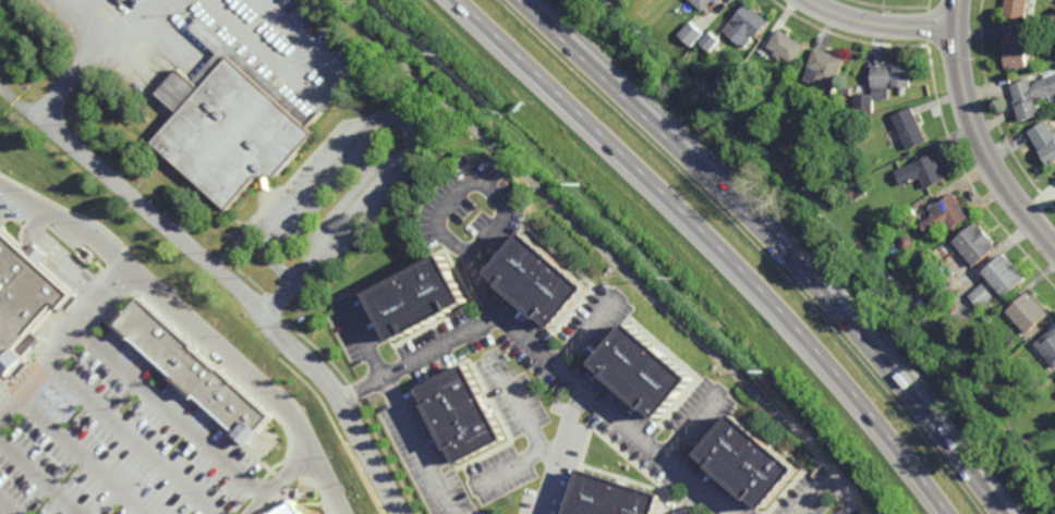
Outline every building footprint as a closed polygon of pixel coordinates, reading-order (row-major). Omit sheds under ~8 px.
[(704,12),(691,0),(723,0),(718,5),(714,1),(704,12)] [(1004,16),(1006,0),(1029,0),(1027,13),(1034,14),(1034,19),(1026,17),(1026,20),(1004,16)] [(756,39),(751,34),(749,36),(753,39),(747,48),(742,44),(741,46),(724,32),(748,3),(771,23),(756,39)] [(317,121),(311,130),(317,136),(278,179),(272,180),(272,183),(274,183),(274,193),(265,193),(264,183),(265,183),(265,180),(258,181),(231,211),(157,145),(184,115),(160,94),(182,70),(195,83),(219,56),(191,29),(202,16),(317,121)] [(692,47),(679,35),(691,22),(704,34),(692,47)] [(1026,32),(1027,30),(1027,34),(1030,34),(1032,54),(1034,54),(1034,59),(1028,59),(1029,68),(1008,70),(1006,50),(1004,51),(1004,47),(1006,47),(1004,29),(1026,27),(1026,32)] [(796,65),(783,57),(780,59),(775,56),(777,53),(768,47),(780,29),(808,47),(796,65)] [(711,52),(700,44),(710,33),(720,41),(711,52)] [(835,88),(817,82),(816,85),(804,81),(809,70),(809,69),(816,48),(846,59),(835,88)] [(907,66),(907,64),(909,65),(909,66),(914,66),(913,89),(907,88),(906,96),(900,96),(900,89),(892,89),(890,101),(874,100),(874,114),(857,114),(857,95),(874,95),(874,89),(873,89),(874,66),(899,68),(899,64),(902,64),(902,66),(907,66)] [(1052,76),(1054,75),(1054,96),(1040,101),(1044,115),(1022,123),(1018,107),(1018,106),(1016,106),(1015,102),(1016,101),(1010,86),(1031,78),(1033,83),(1041,81),(1040,76),(1051,72),(1052,76)] [(931,143),(911,152),(894,115),(913,107),(931,143)] [(729,125),(724,121),(728,115),(733,120),(729,125)] [(1054,128),(1054,163),(1052,164),(1050,161),(1048,162),(1030,132),(1048,120),(1054,128)] [(927,188),(926,187),(924,187),(923,185),(925,184),(922,179),(915,182),(917,183),(913,185),(912,183),(904,187),(897,173),(935,154),(947,179),(927,188)] [(853,200),(847,189),(862,181),(869,193),(853,200)] [(972,216),(954,228),(949,222),(931,234),(920,218),(922,216),(921,215),(924,212),(924,215),(926,213),(930,217),(935,213),(930,205),(938,199),(939,201),(956,191),(972,216)] [(899,229),(894,220),(914,207),(920,216),(899,229)] [(981,224),(982,222),(998,241),(996,243),(999,246),(974,268),(953,243),(956,241),(955,240),(978,221),(981,224)] [(556,326),(493,271),(529,229),(593,283),(556,326)] [(39,344),(24,330),(53,298),(58,303),(68,292),(0,230),(0,387),(39,344)] [(906,247),(902,245),(901,240),(904,235),(909,235),(912,237),(913,243),(911,246),(906,247)] [(1008,295),(985,269),(1007,250),(1029,277),(1008,295)] [(373,293),(448,254),(473,303),(397,341),(373,293)] [(904,273),(893,260),(900,254),(911,267),(904,273)] [(939,274),(934,269),(938,266),(943,271),(939,274)] [(982,308),(970,294),(984,281),(997,295),(982,308)] [(1034,293),(1035,292),(1050,307),(1048,308),(1052,311),(1029,333),(1008,310),(1031,289),(1034,293)] [(113,327),(138,298),(271,417),(246,445),(113,327)] [(660,417),(594,360),(631,317),(696,374),(660,417)] [(1036,341),(1054,327),(1054,366),(1036,341)] [(459,464),(420,388),(471,360),(510,437),(459,464)] [(972,382),(968,376),(973,371),(978,378),(972,382)] [(766,509),(701,452),(738,409),(803,466),(766,509)] [(662,493),(656,513),(566,513),(580,467),(662,493)]
